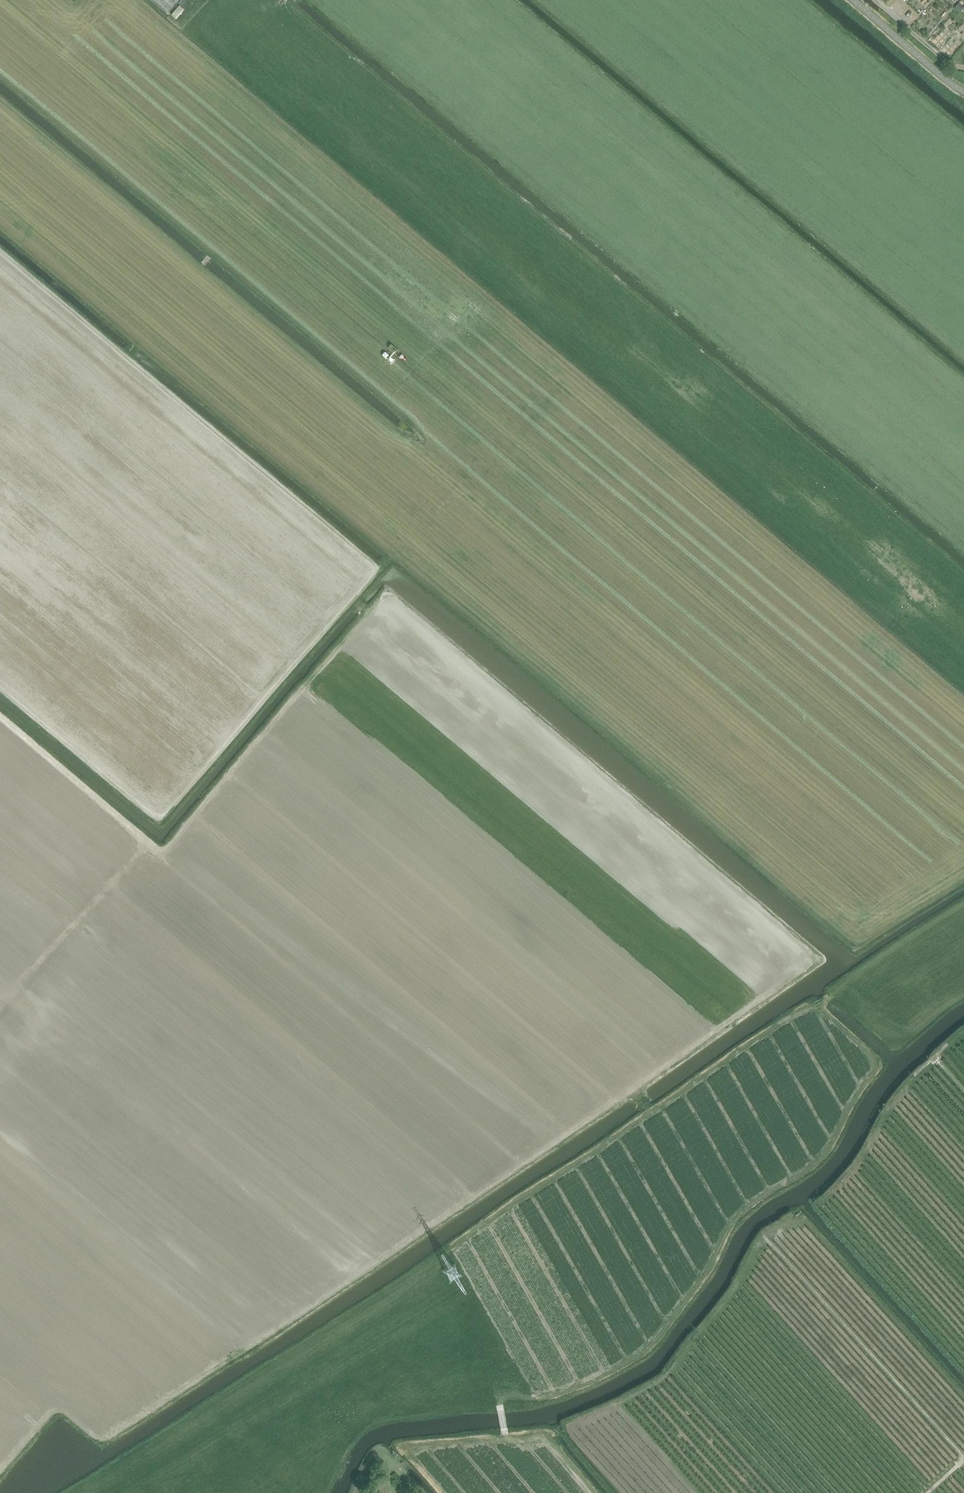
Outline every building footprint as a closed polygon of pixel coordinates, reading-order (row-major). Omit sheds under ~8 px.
[(179,0),(151,0),(167,14),(179,0)]
